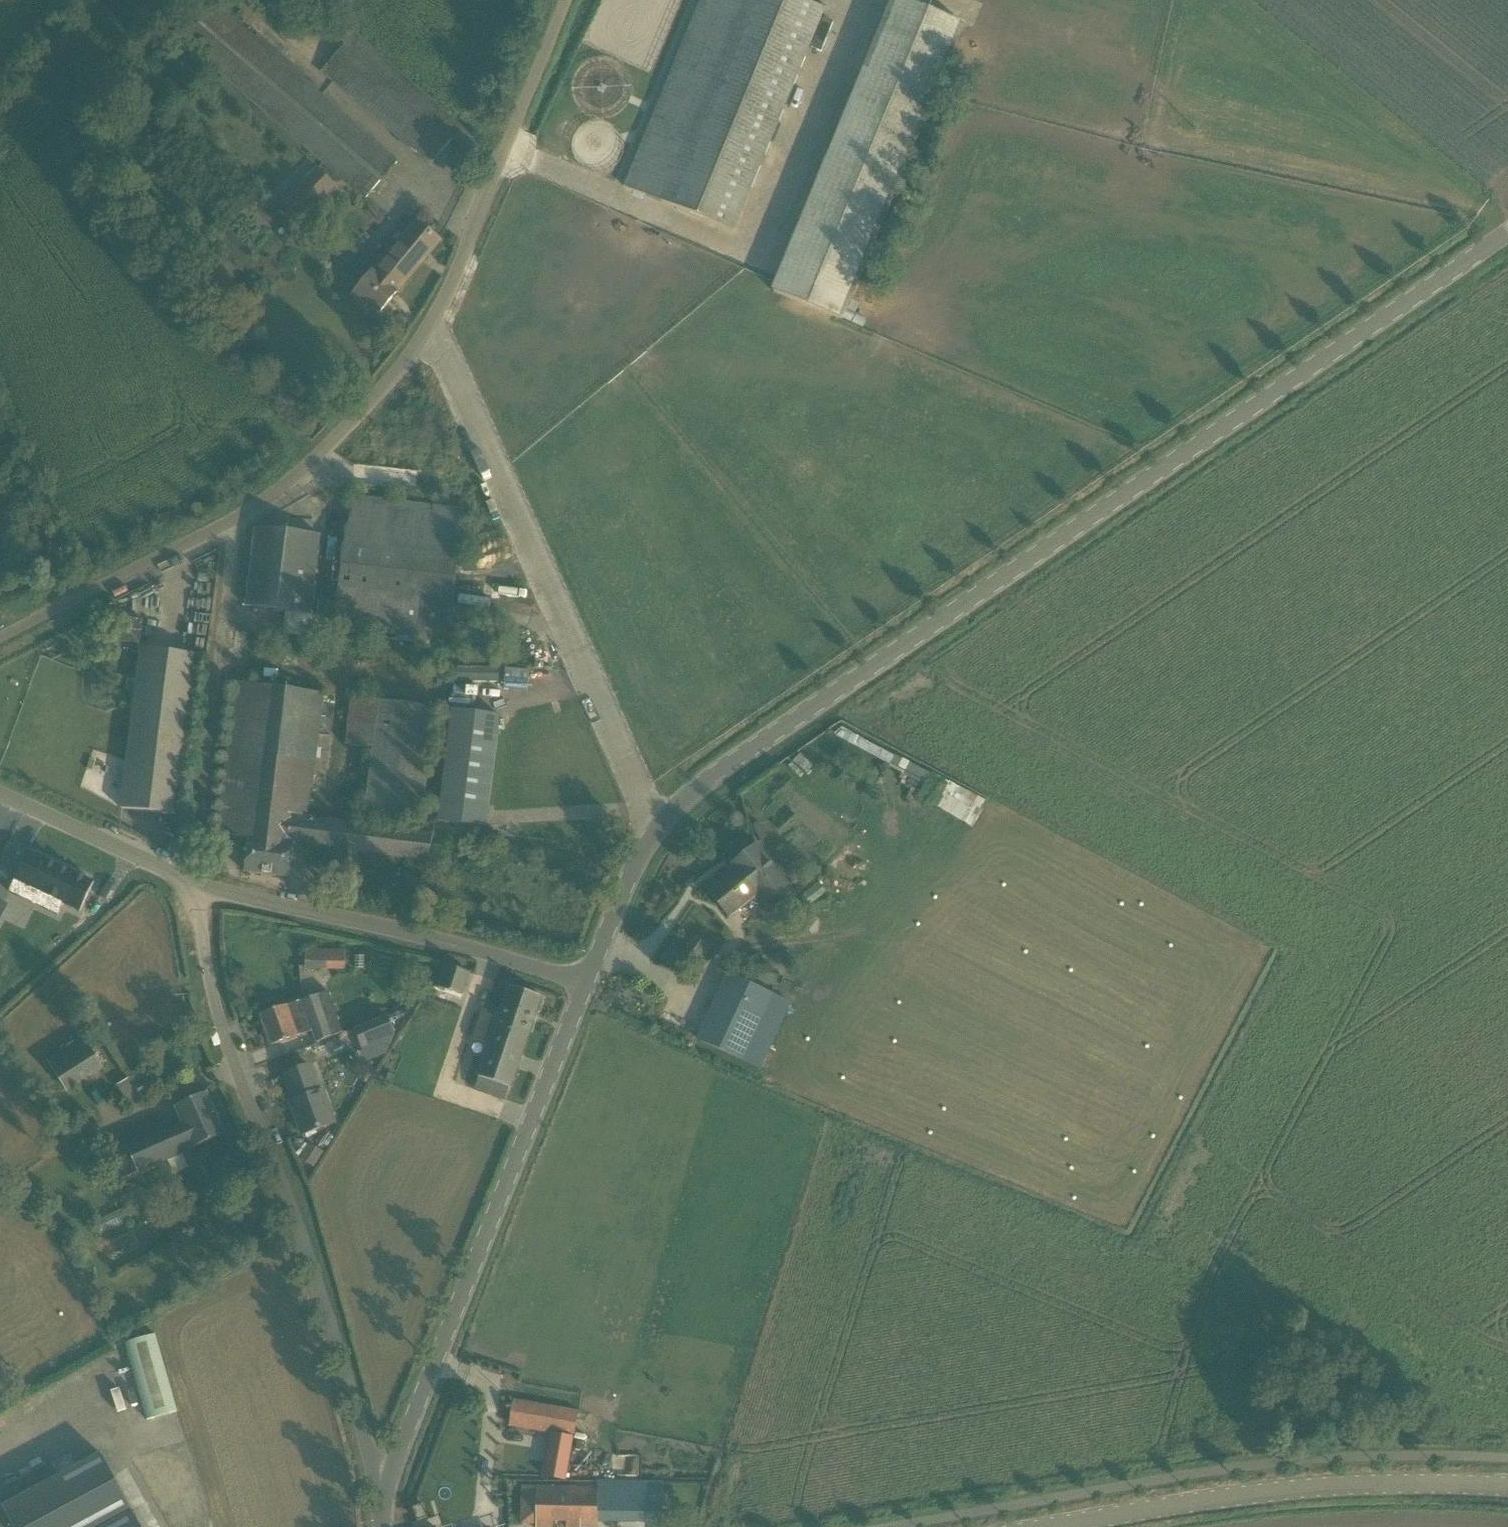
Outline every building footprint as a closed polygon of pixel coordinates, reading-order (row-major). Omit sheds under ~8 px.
[(824,10),(801,0),(702,0),(625,187),(733,232),(824,10)] [(776,286),(773,291),(842,320),(964,24),(906,0),(893,0),(776,286)] [(366,199),(397,162),(215,5),(184,42),(366,199)] [(301,219),(335,185),(318,168),(284,202),(301,219)] [(369,302),(381,312),(441,240),(417,221),(398,244),(389,236),(372,256),(381,264),(374,273),(372,272),(352,296),(365,306),(369,302)] [(352,497),(337,627),(449,641),(451,623),(464,510),(352,497)] [(246,606),(310,615),(320,535),(255,527),(246,606)] [(141,647),(121,808),(180,816),(200,655),(141,647)] [(290,877),(294,844),(429,862),(433,834),(305,817),(309,788),(311,788),(324,693),(236,682),(218,833),(248,837),(244,871),(290,877)] [(421,819),(436,707),(351,697),(345,745),(373,748),(365,812),(421,819)] [(454,709),(439,821),(485,827),(499,715),(454,709)] [(952,782),(937,806),(970,825),(984,802),(952,782)] [(788,885),(755,845),(733,864),(738,870),(731,876),(729,874),(708,891),(729,917),(758,895),(765,904),(788,885)] [(94,882),(29,852),(15,881),(41,893),(36,904),(58,915),(63,903),(80,911),(94,882)] [(9,902),(0,897),(0,918),(9,902)] [(689,942),(680,954),(695,965),(704,953),(689,942)] [(305,970),(345,970),(345,949),(304,949),(305,970)] [(462,996),(470,973),(447,966),(439,988),(462,996)] [(728,974),(698,1039),(743,1060),(773,995),(728,974)] [(478,1077),(511,1088),(542,997),(509,986),(500,1015),(484,1010),(473,1039),(489,1045),(478,1077)] [(317,1042),(343,1032),(329,991),(262,1014),(272,1044),(313,1030),(317,1042)] [(393,1035),(386,1016),(356,1028),(363,1047),(393,1035)] [(89,1076),(102,1068),(84,1039),(49,1062),(67,1090),(80,1082),(78,1078),(87,1072),(89,1076)] [(164,1087),(163,1086),(155,1071),(134,1083),(142,1099),(164,1087)] [(179,1115),(159,1124),(156,1117),(108,1138),(126,1178),(193,1148),(194,1148),(226,1134),(207,1092),(175,1107),(179,1115)] [(318,1093),(292,1102),(303,1133),(334,1122),(329,1106),(323,1108),(318,1093)] [(126,1342),(147,1421),(180,1413),(158,1333),(126,1342)] [(579,1412),(513,1400),(509,1425),(574,1437),(579,1412)] [(102,1455),(60,1477),(52,1463),(0,1491),(0,1526),(141,1526),(102,1455)] [(614,1481),(613,1521),(661,1521),(662,1482),(614,1481)] [(537,1488),(537,1526),(553,1526),(553,1520),(567,1520),(566,1526),(581,1526),(581,1525),(598,1525),(599,1489),(537,1488)] [(464,1498),(461,1489),(426,1500),(435,1526),(437,1526),(482,1513),(476,1494),(464,1498)] [(427,1517),(422,1504),(413,1507),(418,1521),(427,1517)]
